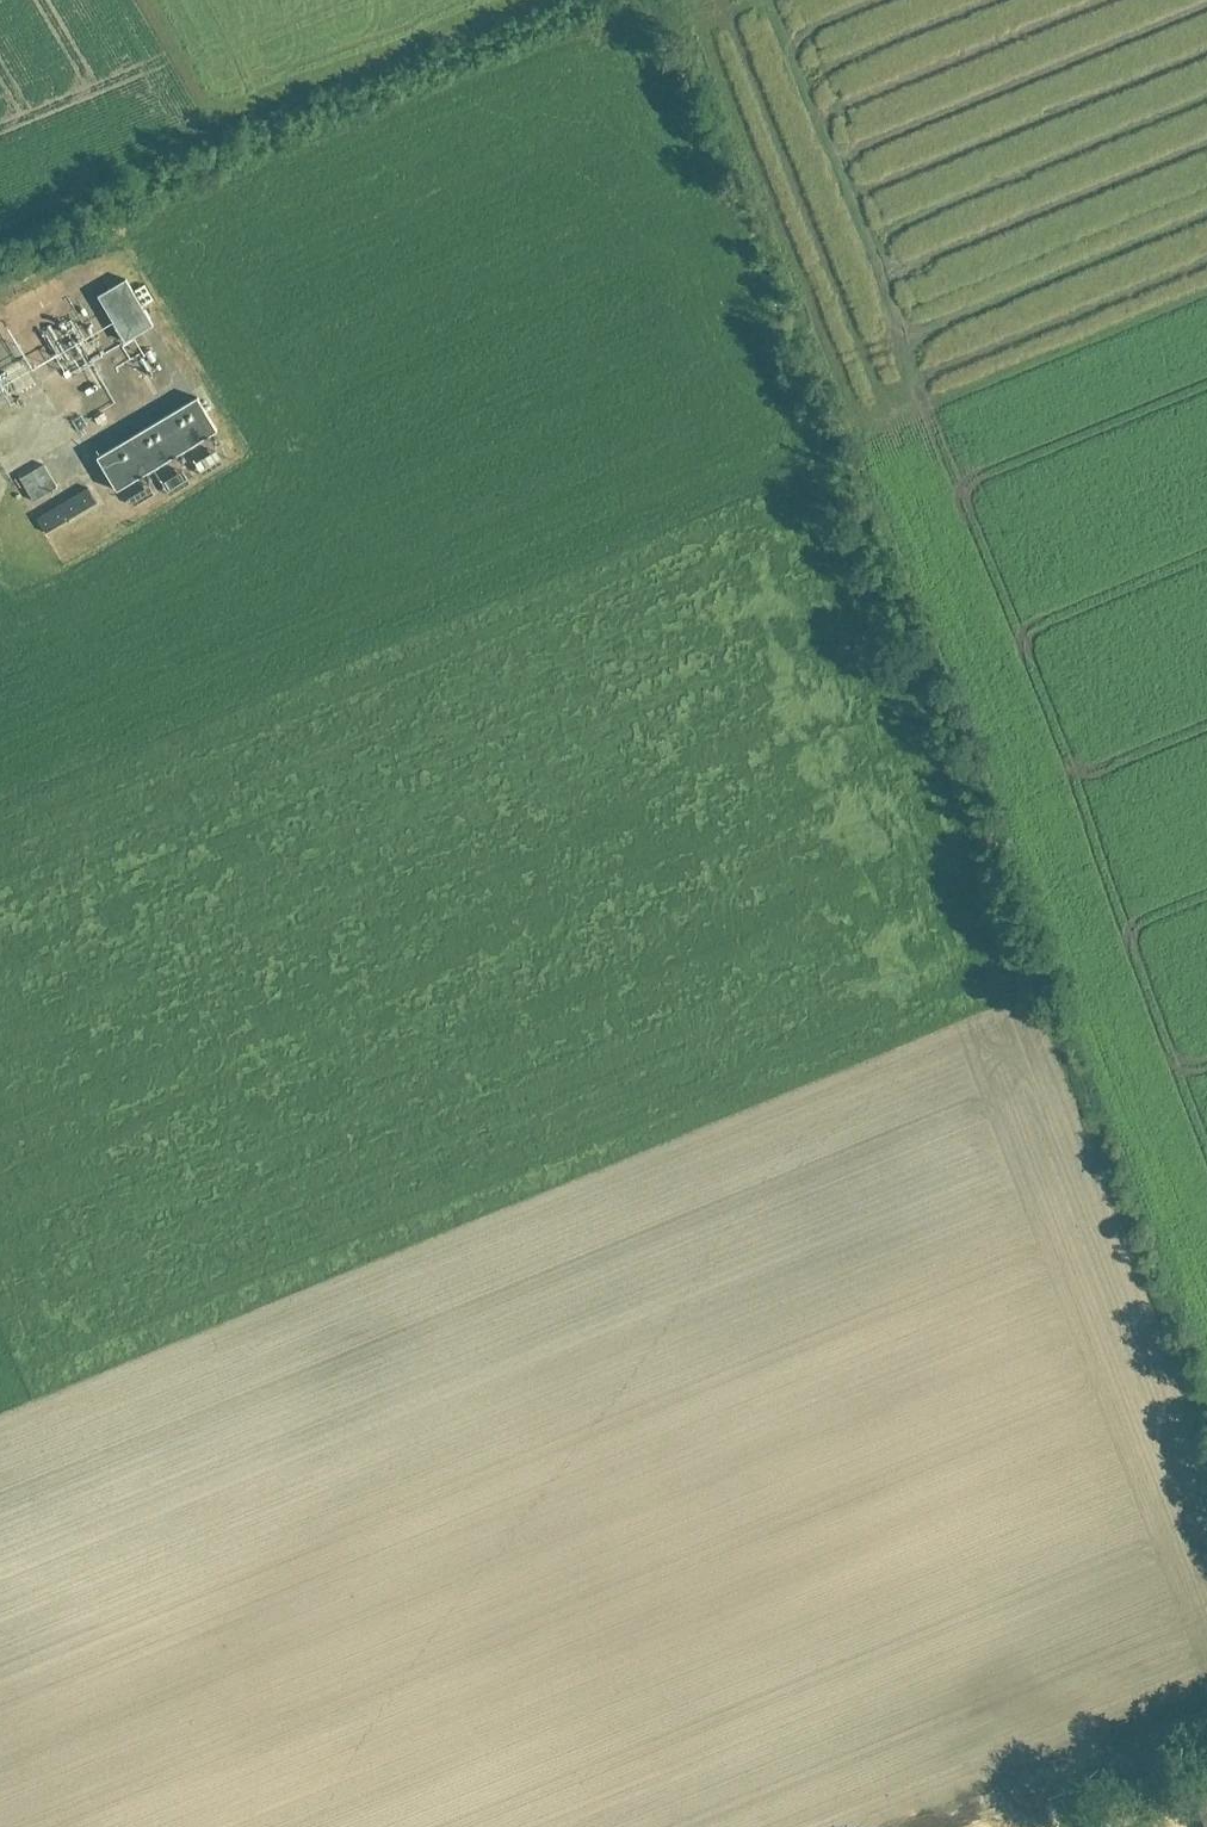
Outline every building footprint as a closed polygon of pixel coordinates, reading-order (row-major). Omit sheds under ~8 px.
[(119,351),(154,334),(126,277),(91,294),(119,351)] [(22,415),(8,386),(0,390),(0,426),(22,415)] [(99,454),(119,495),(228,442),(207,400),(99,454)] [(17,477),(30,505),(57,492),(44,464),(17,477)] [(37,520),(47,539),(102,509),(92,490),(37,520)]
